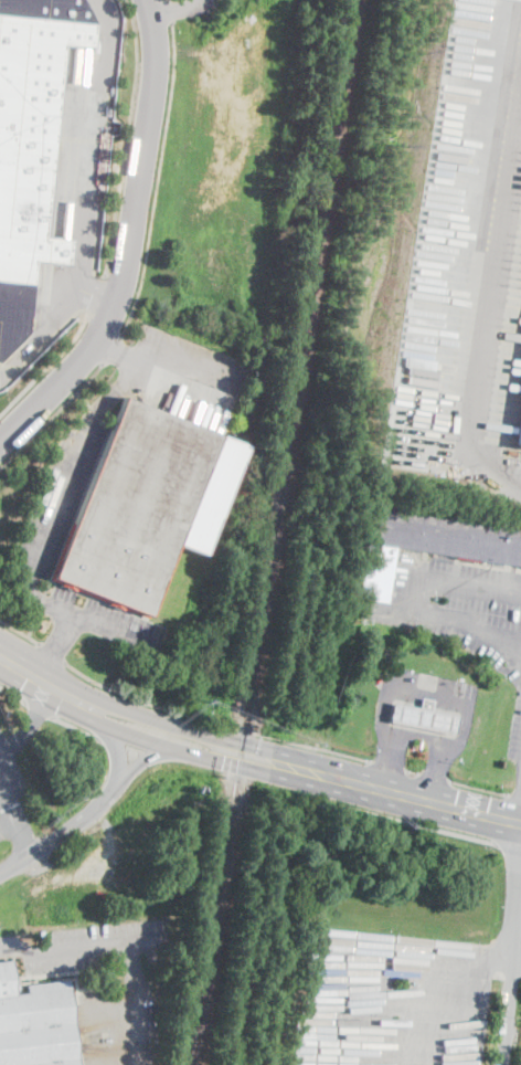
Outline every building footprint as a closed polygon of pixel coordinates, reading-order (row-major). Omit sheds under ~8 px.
[(8,375),(0,374),(0,0),(89,0),(106,35),(103,59),(75,55),(55,247),(83,250),(79,275),(45,272),(39,342),(8,375)] [(220,435),(149,615),(54,578),(120,409),(125,398),(220,435)] [(380,510),(520,532),(520,567),(396,548),(387,603),(359,599),(366,544),(374,545),(380,510)] [(396,662),(396,663),(381,661),(382,652),(397,654),(396,662)] [(433,702),(430,710),(457,716),(454,735),(390,721),(393,704),(421,709),(422,699),(433,702)] [(43,916),(36,918),(34,913),(41,909),(43,916)] [(70,980),(79,1064),(0,1064),(0,963),(12,961),(17,995),(29,993),(28,985),(70,980)]
